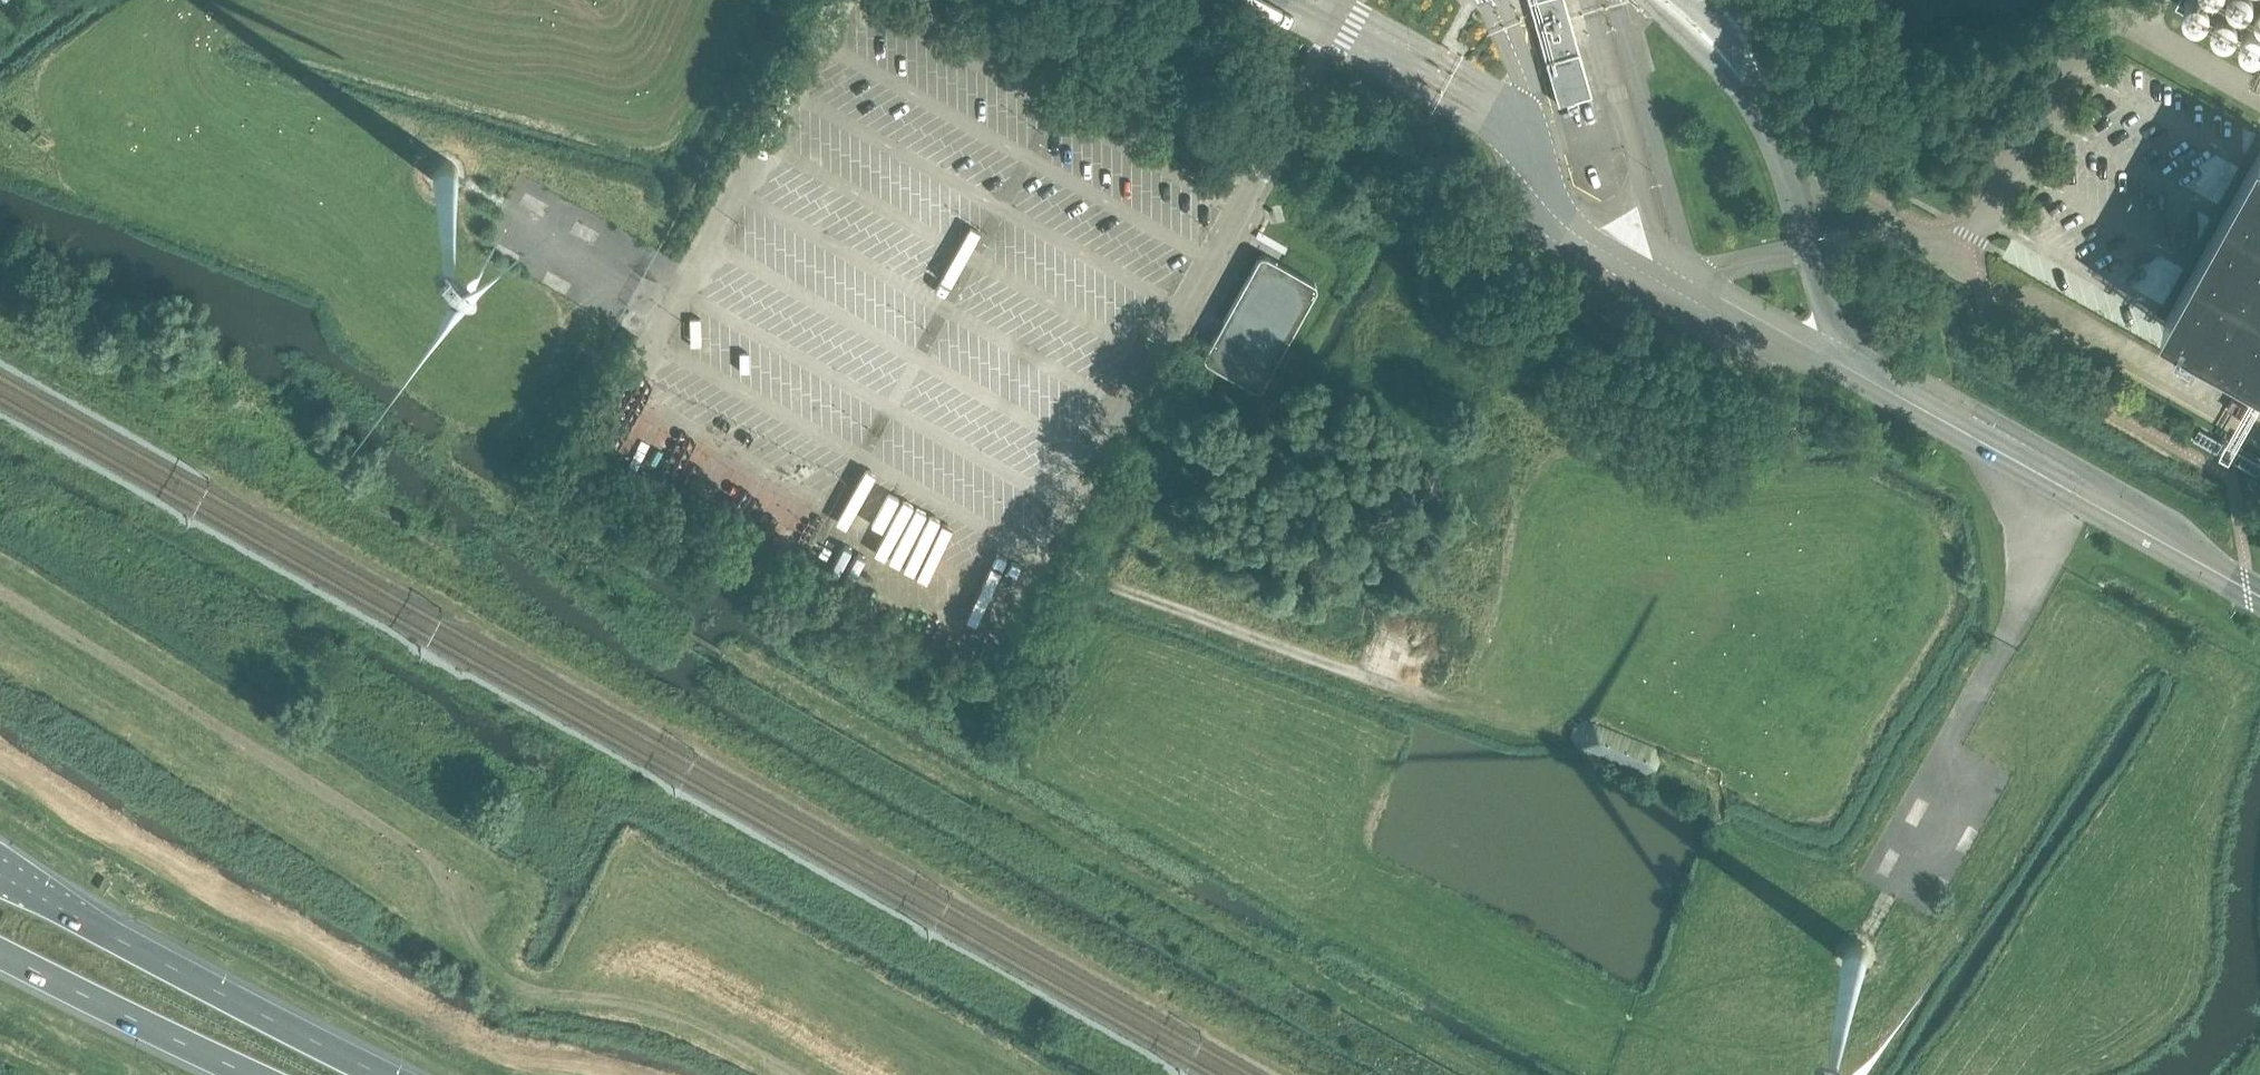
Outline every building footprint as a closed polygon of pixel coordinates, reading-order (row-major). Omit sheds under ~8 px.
[(1558,103),(1591,93),(1565,0),(1529,0),(1558,103)] [(2178,2),(2259,48),(2259,0),(2179,0),(2178,2)] [(2167,322),(2259,374),(2259,155),(2167,322)] [(1205,353),(1205,354),(1205,355),(1205,356),(1205,357),(1206,358),(1207,359),(1208,360),(1255,387),(1256,387),(1257,387),(1258,387),(1259,387),(1260,387),(1260,386),(1261,386),(1262,386),(1263,385),(1264,384),(1286,342),(1315,291),(1315,290),(1315,289),(1316,288),(1316,287),(1316,286),(1315,285),(1315,284),(1315,283),(1314,282),(1314,281),(1313,281),(1313,280),(1312,280),(1311,279),(1280,262),(1270,256),(1269,256),(1268,255),(1267,255),(1266,255),(1265,255),(1264,255),(1263,255),(1263,256),(1262,256),(1261,256),(1260,257),(1260,258),(1259,258),(1259,259),(1258,260),(1230,311),(1209,346),(1205,352),(1205,353)] [(1655,769),(1656,768),(1659,759),(1659,757),(1656,747),(1584,719),(1573,723),(1570,733),(1575,745),(1647,773),(1655,769)]
